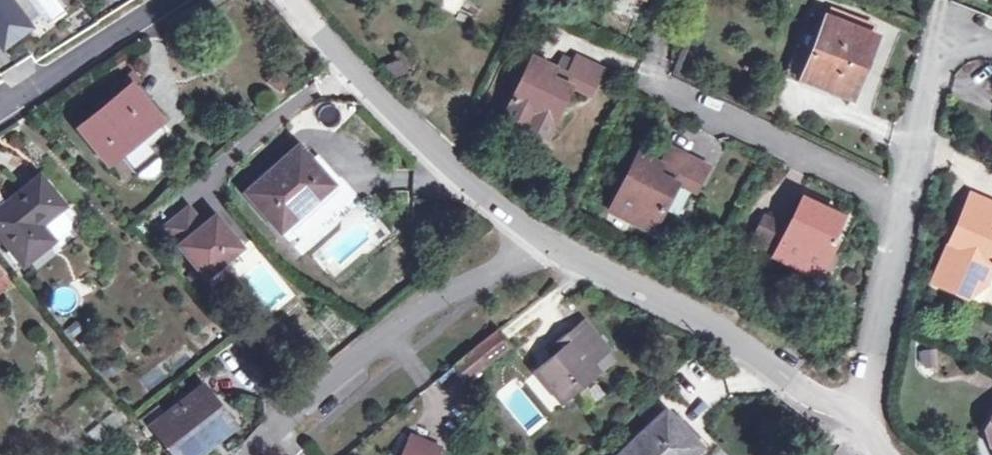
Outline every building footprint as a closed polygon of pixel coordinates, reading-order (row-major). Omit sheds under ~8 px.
[(5,46),(32,25),(12,0),(0,0),(0,39),(5,46)] [(65,11),(59,0),(43,0),(52,18),(65,11)] [(874,37),(825,17),(802,73),(826,82),(824,86),(849,96),(874,37)] [(588,96),(601,69),(577,58),(569,74),(532,57),(505,115),(547,134),(569,86),(588,96)] [(801,77),(824,86),(826,82),(802,73),(801,77)] [(156,116),(131,85),(80,127),(109,163),(122,152),(142,176),(151,177),(159,171),(159,160),(140,136),(136,132),(156,116)] [(159,120),(156,116),(136,132),(140,136),(159,120)] [(312,162),(298,146),(246,193),(280,231),(325,191),(311,176),(314,174),(307,167),(312,162)] [(668,151),(662,164),(675,170),(681,157),(668,151)] [(693,193),(707,165),(683,153),(681,157),(675,170),(662,164),(638,152),(610,211),(651,231),(675,184),(693,193)] [(332,184),(312,162),(307,167),(314,174),(311,176),(325,191),(332,184)] [(39,177),(0,210),(0,234),(11,248),(21,259),(24,263),(44,247),(31,232),(58,208),(63,205),(39,177)] [(830,236),(841,215),(802,196),(787,226),(764,215),(751,242),(818,274),(835,238),(830,236)] [(968,196),(949,242),(955,244),(951,252),(945,249),(932,282),(967,296),(975,278),(984,282),(991,264),(991,220),(990,219),(991,215),(991,207),(968,196)] [(68,220),(58,208),(31,232),(44,247),(68,227),(68,220)] [(209,276),(243,247),(218,216),(206,227),(190,209),(167,228),(209,276)] [(15,263),(21,259),(11,248),(6,252),(15,263)] [(607,352),(581,320),(565,334),(570,339),(553,354),(535,369),(562,402),(598,372),(592,365),(607,352)] [(506,344),(494,329),(472,347),(485,362),(506,344)] [(548,348),(553,354),(570,339),(565,334),(548,348)] [(941,363),(938,347),(918,351),(921,367),(941,363)] [(233,426),(202,386),(164,416),(196,454),(209,444),(206,440),(214,434),(217,438),(233,426)] [(617,454),(689,454),(698,446),(664,410),(617,454)] [(411,438),(404,454),(434,454),(437,449),(411,438)]
